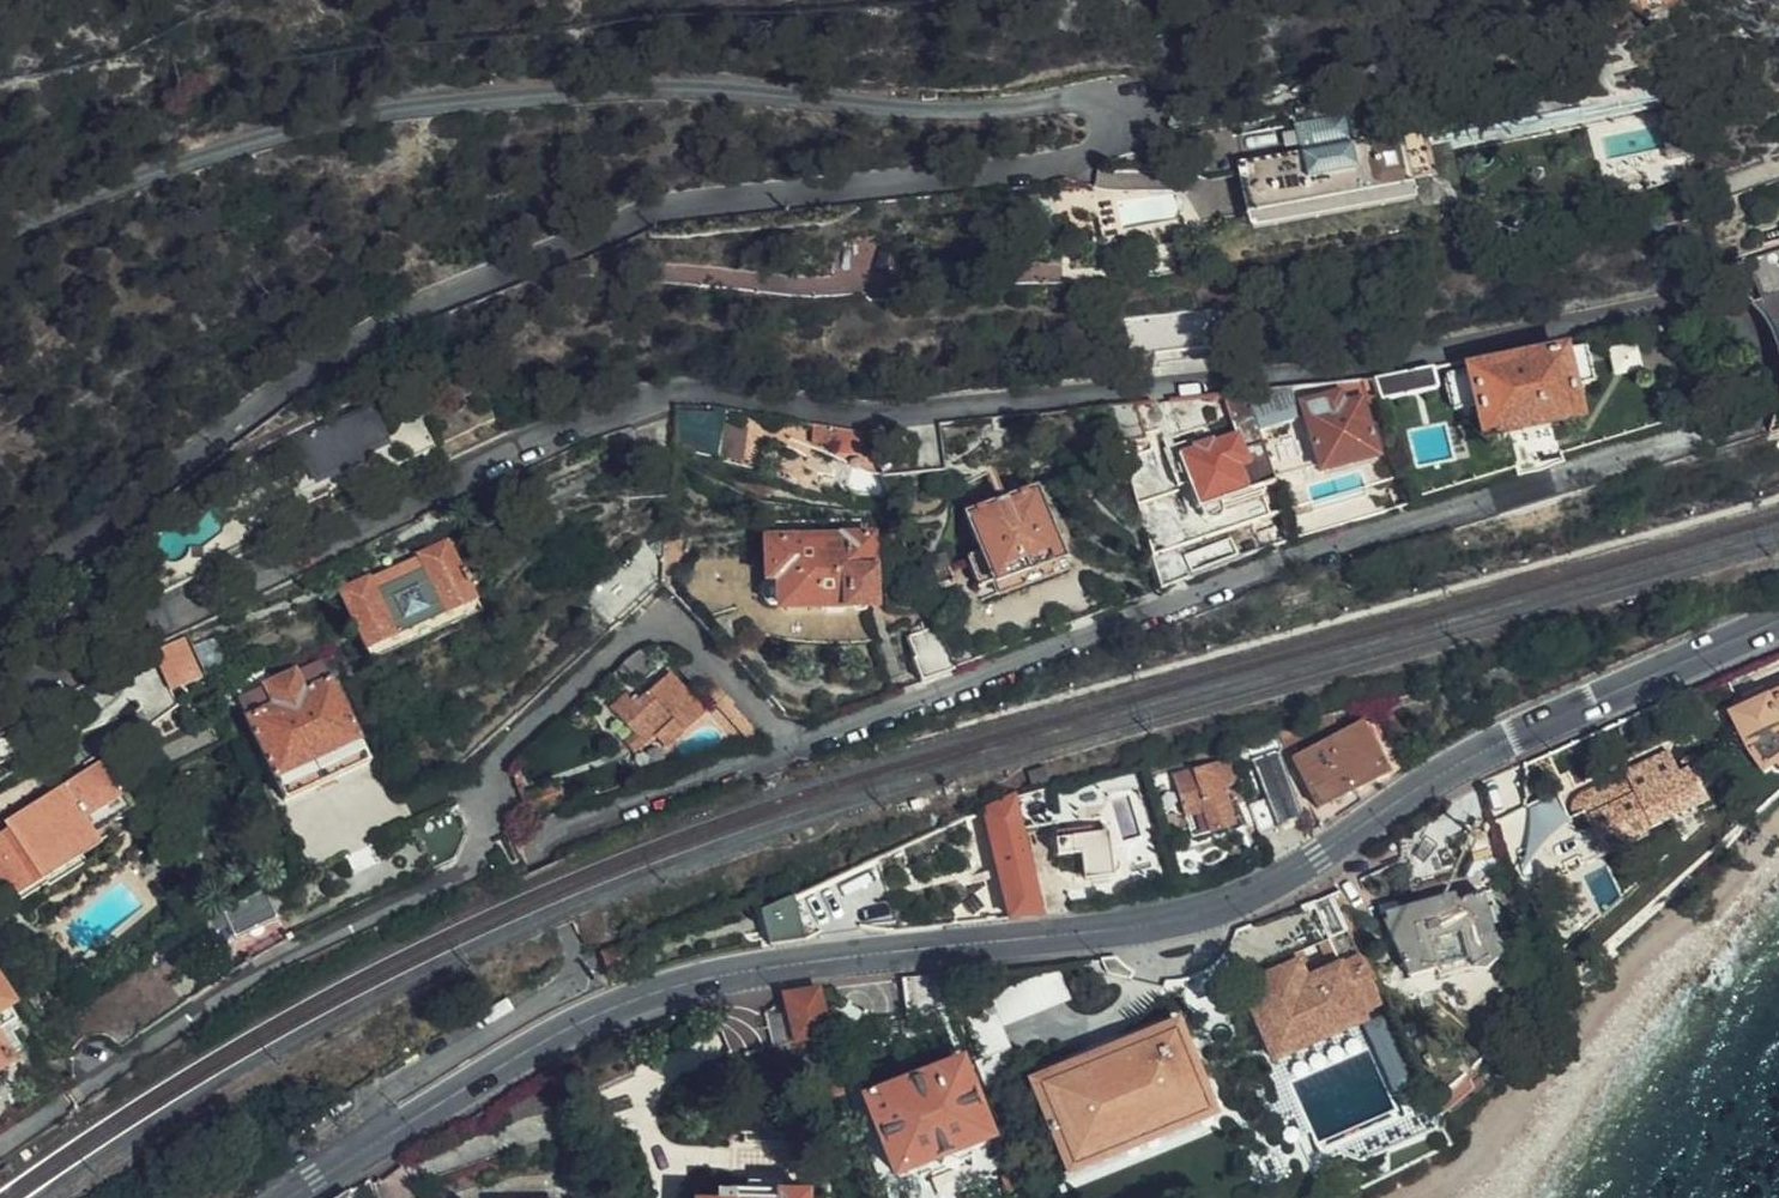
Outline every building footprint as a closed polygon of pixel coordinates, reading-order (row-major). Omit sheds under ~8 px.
[(1275,158),(1366,139),(1362,115),(1270,132),(1275,158)] [(1397,187),(1388,137),(1366,139),(1275,158),(1215,170),(1217,182),(1239,175),(1246,213),(1397,187)] [(1080,194),(1101,197),(1103,185),(1081,184),(1080,194)] [(1740,242),(1729,245),(1733,257),(1750,251),(1740,242)] [(1734,262),(1742,285),(1731,289),(1751,307),(1765,326),(1774,350),(1778,364),(1778,390),(1777,398),(1778,397),(1778,247),(1734,262)] [(1118,308),(1124,336),(1136,334),(1140,362),(1208,355),(1206,327),(1220,326),(1217,297),(1118,308)] [(1513,431),(1520,466),(1553,456),(1546,424),(1576,417),(1569,384),(1594,378),(1586,345),(1448,373),(1455,407),(1476,402),(1482,437),(1513,431)] [(1374,379),(1379,398),(1435,387),(1431,366),(1374,379)] [(1245,392),(1256,433),(1296,421),(1289,387),(1245,392)] [(1345,404),(1341,391),(1302,402),(1319,475),(1379,460),(1362,399),(1345,404)] [(1245,392),(1223,394),(1234,437),(1211,446),(1209,441),(1193,447),(1190,448),(1192,452),(1176,457),(1185,485),(1194,510),(1197,510),(1202,521),(1206,522),(1214,521),(1217,516),(1233,510),(1230,499),(1258,489),(1271,485),(1256,433),(1245,392)] [(1132,403),(1110,406),(1120,441),(1141,435),(1132,403)] [(291,466),(299,484),(353,459),(350,455),(381,441),(366,407),(235,467),(238,475),(260,465),(266,477),(291,466)] [(695,407),(679,412),(674,455),(722,460),(726,412),(695,407)] [(861,432),(821,426),(818,449),(855,455),(855,472),(878,475),(866,445),(861,432)] [(938,437),(866,445),(878,475),(878,476),(902,473),(901,465),(941,461),(938,437)] [(1176,489),(1185,485),(1176,457),(1192,452),(1190,448),(1193,447),(1191,439),(1163,449),(1176,489)] [(981,449),(974,452),(980,467),(973,469),(977,480),(956,488),(966,512),(962,513),(977,551),(962,557),(974,587),(989,582),(994,595),(1063,568),(1045,523),(1040,511),(1031,487),(1027,488),(1018,464),(996,472),(993,462),(986,464),(981,449)] [(1261,499),(1258,489),(1230,499),(1233,510),(1261,499)] [(1048,508),(1040,511),(1045,523),(1053,520),(1048,508)] [(872,608),(871,534),(764,538),(764,581),(775,581),(776,610),(872,608)] [(1155,542),(1167,586),(1189,578),(1176,537),(1155,542)] [(366,576),(335,591),(363,655),(473,606),(450,552),(444,541),(413,556),(416,564),(371,583),(366,576)] [(950,581),(945,552),(926,557),(931,587),(950,581)] [(955,670),(937,624),(908,636),(916,658),(912,660),(921,684),(955,670)] [(197,678),(182,638),(148,652),(165,691),(197,678)] [(365,764),(318,661),(235,700),(281,801),(365,764)] [(664,748),(704,711),(668,672),(632,702),(624,693),(608,708),(630,731),(621,739),(634,753),(652,737),(664,748)] [(1733,711),(1735,713),(1724,719),(1764,773),(1770,769),(1774,775),(1778,776),(1778,690),(1733,711)] [(1338,728),(1333,715),(1273,729),(1281,751),(1338,728)] [(1383,774),(1357,724),(1292,760),(1317,809),(1383,774)] [(1703,805),(1687,768),(1678,773),(1667,753),(1628,774),(1637,796),(1590,818),(1586,810),(1544,829),(1547,833),(1542,843),(1543,848),(1529,854),(1543,883),(1567,872),(1564,866),(1574,862),(1578,867),(1651,834),(1650,829),(1703,805)] [(1265,797),(1275,826),(1298,817),(1275,754),(1252,760),(1265,797)] [(127,807),(98,761),(3,824),(5,829),(0,832),(0,905),(37,880),(31,870),(127,807)] [(1174,777),(1185,816),(1203,811),(1209,832),(1232,825),(1222,785),(1230,783),(1225,763),(1174,777)] [(1008,920),(1041,917),(1014,797),(984,810),(1008,920)] [(1258,832),(1275,826),(1265,797),(1247,804),(1258,832)] [(1203,811),(1185,816),(1190,838),(1209,832),(1203,811)] [(1103,828),(1056,834),(1057,857),(1078,855),(1082,880),(1112,876),(1117,871),(1117,864),(1113,859),(1107,857),(1103,828)] [(1454,872),(1444,842),(1400,861),(1408,886),(1454,872)] [(794,902),(799,922),(840,905),(832,880),(794,902)] [(262,889),(205,916),(220,944),(275,918),(270,905),(282,899),(277,888),(265,894),(262,889)] [(1307,896),(1257,924),(1274,958),(1286,952),(1290,951),(1291,954),(1301,949),(1309,966),(1323,960),(1315,944),(1324,940),(1310,904),(1307,896)] [(1360,1013),(1379,1004),(1369,982),(1379,976),(1354,926),(1345,930),(1329,896),(1310,904),(1324,940),(1331,957),(1323,960),(1327,968),(1313,975),(1309,966),(1300,970),(1295,962),(1291,963),(1266,975),(1273,993),(1265,996),(1281,1034),(1355,1001),(1360,1013)] [(1443,908),(1441,901),(1385,915),(1387,922),(1381,923),(1409,979),(1469,963),(1472,972),(1484,974),(1507,954),(1496,939),(1482,897),(1459,904),(1443,908)] [(1457,897),(1441,901),(1443,908),(1459,904),(1457,897)] [(768,945),(803,941),(799,922),(794,902),(760,909),(768,945)] [(1331,957),(1324,940),(1315,944),(1323,960),(1331,957)] [(621,946),(602,953),(609,976),(628,967),(621,946)] [(1301,949),(1291,954),(1295,962),(1300,970),(1309,966),(1301,949)] [(1290,951),(1286,952),(1291,963),(1295,962),(1291,954),(1290,951)] [(1327,968),(1323,960),(1309,966),(1313,975),(1327,968)] [(1004,1026),(1072,997),(1059,968),(991,997),(1004,1026)] [(939,977),(903,981),(908,1016),(946,1008),(939,977)] [(813,1078),(836,1071),(816,991),(783,996),(792,1041),(799,1040),(802,1054),(813,1078)] [(18,1029),(0,1002),(0,1040),(18,1029)] [(1405,1050),(1387,1015),(1365,1024),(1382,1059),(1405,1050)] [(1057,1157),(1204,1095),(1175,1023),(1028,1081),(1057,1157)] [(799,1040),(792,1041),(769,1045),(779,1087),(813,1078),(802,1054),(799,1040)] [(956,1149),(987,1137),(956,1060),(863,1096),(893,1175),(926,1162),(931,1175),(961,1163),(956,1149)] [(813,1078),(822,1097),(842,1091),(836,1071),(813,1078)] [(1213,1115),(1204,1095),(1057,1157),(1065,1177),(1213,1115)] [(1355,1138),(1350,1150),(1414,1131),(1427,1119),(1423,1111),(1355,1138)] [(1414,1131),(1350,1150),(1355,1162),(1432,1131),(1427,1119),(1414,1131)] [(778,1185),(745,1183),(745,1190),(777,1192),(778,1185)]
